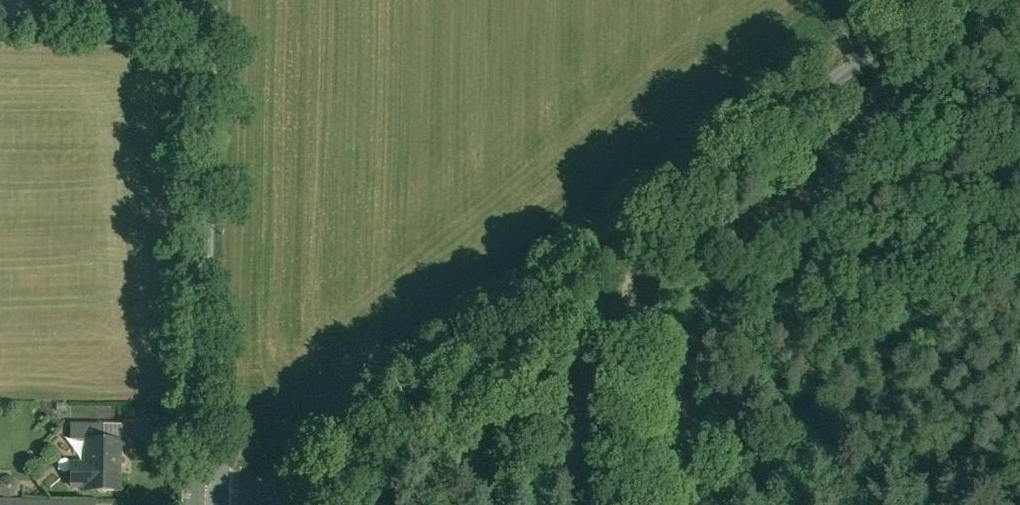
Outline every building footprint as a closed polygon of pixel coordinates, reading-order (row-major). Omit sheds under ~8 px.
[(87,440),(87,465),(73,465),(73,489),(87,489),(87,491),(120,491),(120,426),(71,426),(71,440),(87,440)]
